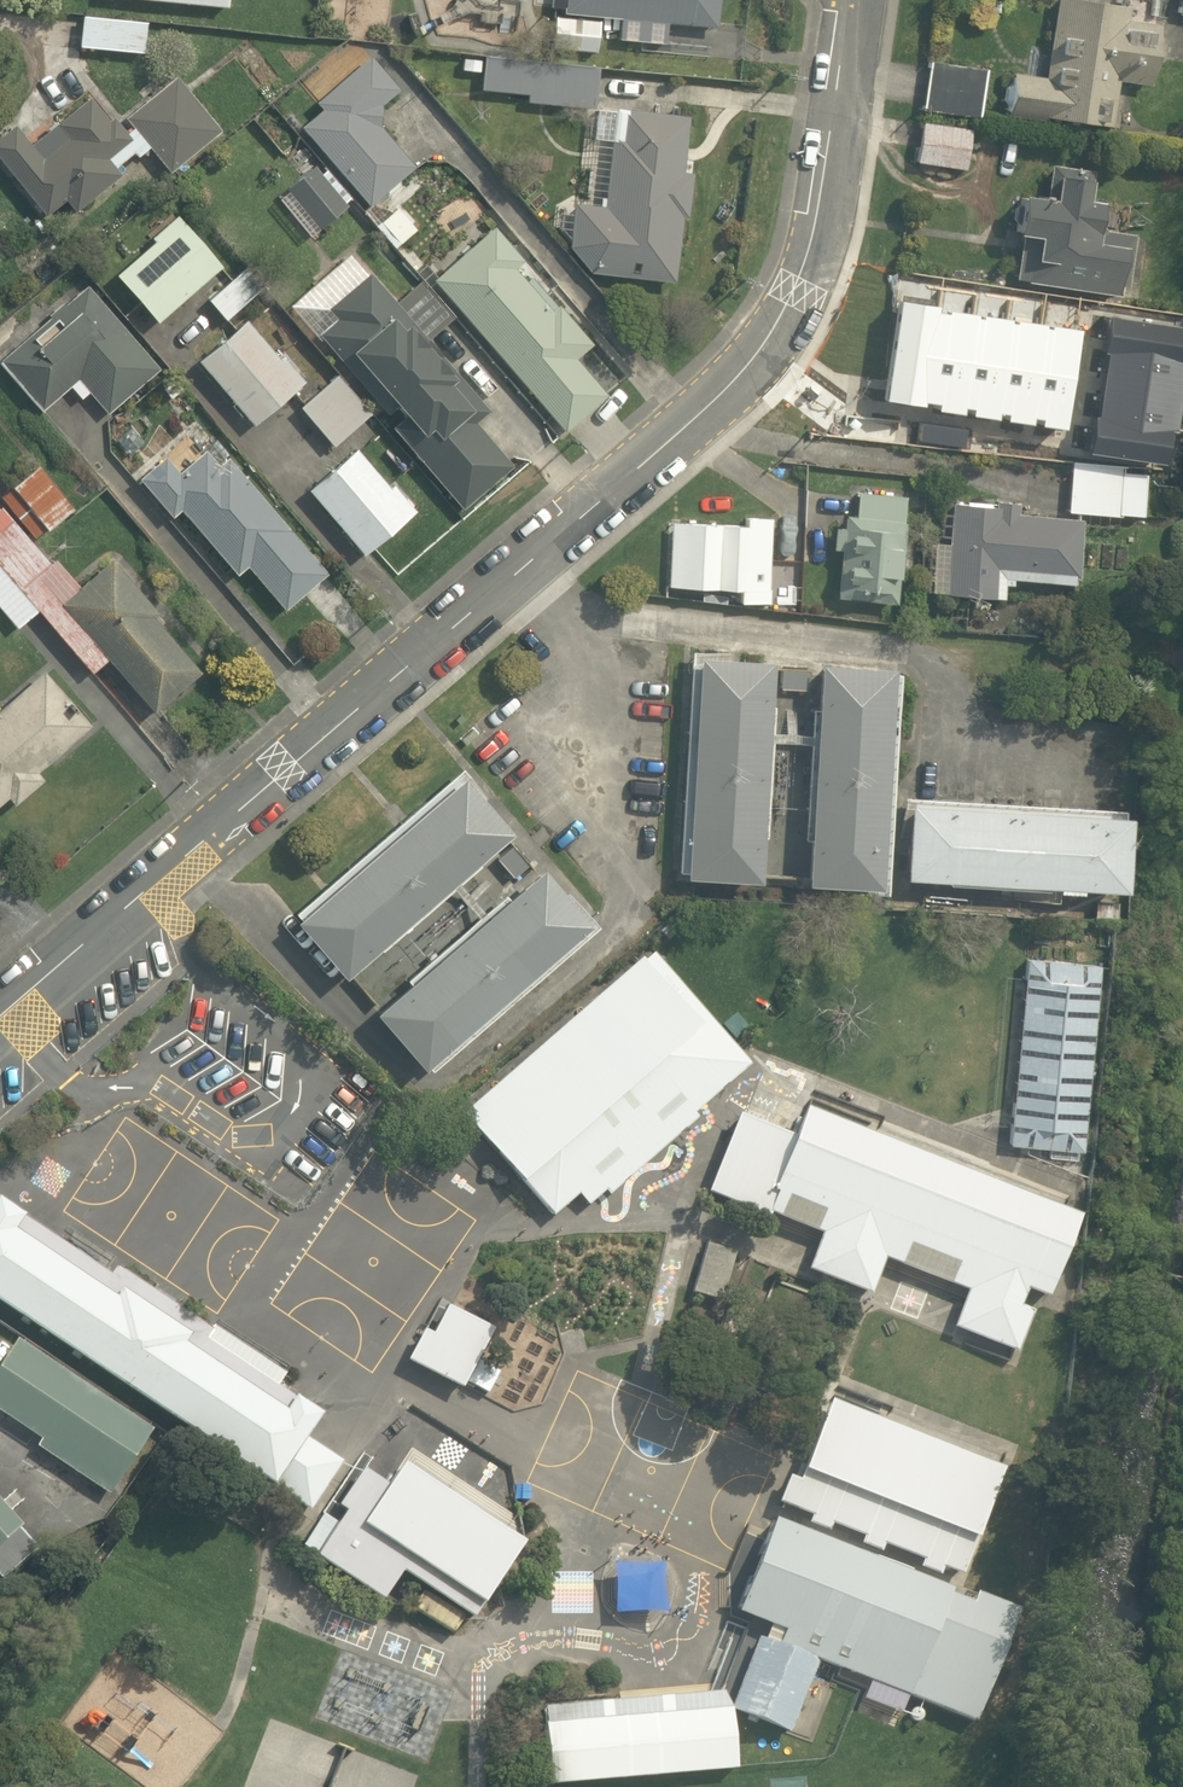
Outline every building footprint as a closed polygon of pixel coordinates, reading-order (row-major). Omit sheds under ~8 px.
[(228,9),(229,0),(135,0),(228,9)] [(567,14),(719,26),(721,0),(568,0),(567,14)] [(1010,73),(1003,114),(1111,133),(1126,54),(1159,60),(1170,0),(1055,0),(1041,79),(1010,73)] [(146,20),(80,18),(79,50),(145,52),(146,20)] [(316,101),(291,123),(364,204),(411,162),(371,118),(400,93),(356,44),(306,90),(316,101)] [(986,70),(928,58),(918,108),(976,119),(986,70)] [(595,73),(482,61),(479,91),(525,96),(524,107),(591,115),(595,73)] [(125,119),(150,149),(172,175),(218,136),(172,81),(125,119)] [(125,119),(114,129),(87,97),(31,144),(17,128),(0,142),(0,166),(43,217),(61,201),(76,219),(121,181),(110,168),(128,153),(135,161),(150,149),(125,119)] [(610,205),(582,202),(574,273),(674,284),(682,209),(697,211),(702,171),(683,169),(691,105),(623,97),(610,205)] [(974,130),(922,120),(914,163),(966,173),(974,130)] [(349,199),(319,165),(284,197),(314,231),(349,199)] [(1047,201),(1016,194),(1007,236),(1036,242),(1027,282),(1118,301),(1129,248),(1102,242),(1110,207),(1090,202),(1096,176),(1054,167),(1047,201)] [(423,226),(405,203),(377,226),(395,248),(423,226)] [(558,285),(494,219),(432,280),(565,433),(604,395),(572,362),(591,344),(545,297),(558,285)] [(214,265),(177,221),(113,276),(151,320),(214,265)] [(394,301),(351,250),(284,308),(314,344),(324,335),(392,415),(383,423),(459,511),(506,470),(467,425),(484,410),(427,344),(453,322),(418,281),(394,301)] [(79,378),(107,412),(155,374),(88,291),(3,359),(42,408),(79,378)] [(984,314),(954,352),(971,354),(969,399),(931,394),(924,442),(986,446),(988,433),(1005,435),(1008,417),(1114,431),(1126,334),(984,314)] [(305,380),(280,350),(275,355),(244,320),(195,362),(251,427),(305,380)] [(338,371),(298,406),(331,444),(371,409),(338,371)] [(198,433),(140,483),(170,517),(177,511),(243,587),(253,578),(281,612),(322,577),(198,433)] [(417,510),(395,483),(389,489),(354,448),(306,489),(363,556),(417,510)] [(1143,514),(1145,471),(1092,468),(1092,465),(1069,463),(1067,510),(1143,514)] [(907,492),(850,487),(847,517),(836,516),(833,549),(843,550),(841,579),(899,584),(907,492)] [(1,504),(0,505),(0,562),(91,669),(108,655),(153,708),(197,670),(150,615),(156,610),(110,556),(79,582),(55,554),(48,560),(1,504)] [(1077,516),(952,507),(949,544),(931,542),(927,593),(1004,598),(1005,583),(1072,588),(1077,516)] [(768,519),(743,518),(743,529),(674,527),(672,589),(739,591),(739,605),(766,605),(768,519)] [(759,883),(769,663),(688,660),(679,880),(759,883)] [(885,889),(895,669),(815,666),(805,886),(885,889)] [(4,805),(11,811),(37,788),(31,781),(86,731),(33,672),(0,702),(0,808),(4,805)] [(513,833),(465,778),(297,924),(345,979),(513,833)] [(1124,805),(905,797),(901,884),(1120,896),(1124,805)] [(591,926),(543,870),(376,1016),(424,1071),(591,926)] [(751,1065),(654,953),(464,1118),(553,1221),(578,1198),(586,1208),(751,1065)] [(1084,1154),(1103,967),(1028,959),(1009,1146),(1084,1154)] [(1079,1220),(808,1113),(797,1140),(741,1118),(711,1193),(770,1216),(778,1194),(845,1221),(839,1234),(820,1236),(807,1271),(873,1296),(887,1258),(876,1249),(882,1235),(992,1277),(986,1291),(970,1292),(956,1327),(1019,1352),(1034,1315),(1022,1306),(1028,1293),(1047,1301),(1079,1220)] [(309,1511),(341,1464),(307,1442),(324,1417),(0,1199),(0,1303),(309,1511)] [(423,1332),(408,1362),(463,1391),(494,1333),(446,1308),(431,1336),(423,1332)] [(17,1340),(0,1366),(0,1413),(40,1440),(36,1447),(109,1495),(152,1430),(17,1340)] [(1006,1467),(828,1396),(799,1469),(976,1540),(1006,1467)] [(523,1549),(403,1470),(388,1493),(366,1478),(348,1505),(354,1509),(318,1563),(386,1607),(404,1578),(473,1624),(523,1549)] [(2,1577),(34,1551),(0,1507),(0,1574),(2,1577)] [(975,1601),(772,1519),(734,1616),(770,1631),(766,1642),(819,1664),(976,1727),(1024,1612),(978,1594),(975,1601)] [(766,1642),(760,1639),(731,1709),(790,1733),(819,1664),(766,1642)] [(544,1711),(552,1786),(560,1786),(731,1769),(723,1692),(544,1711)]
